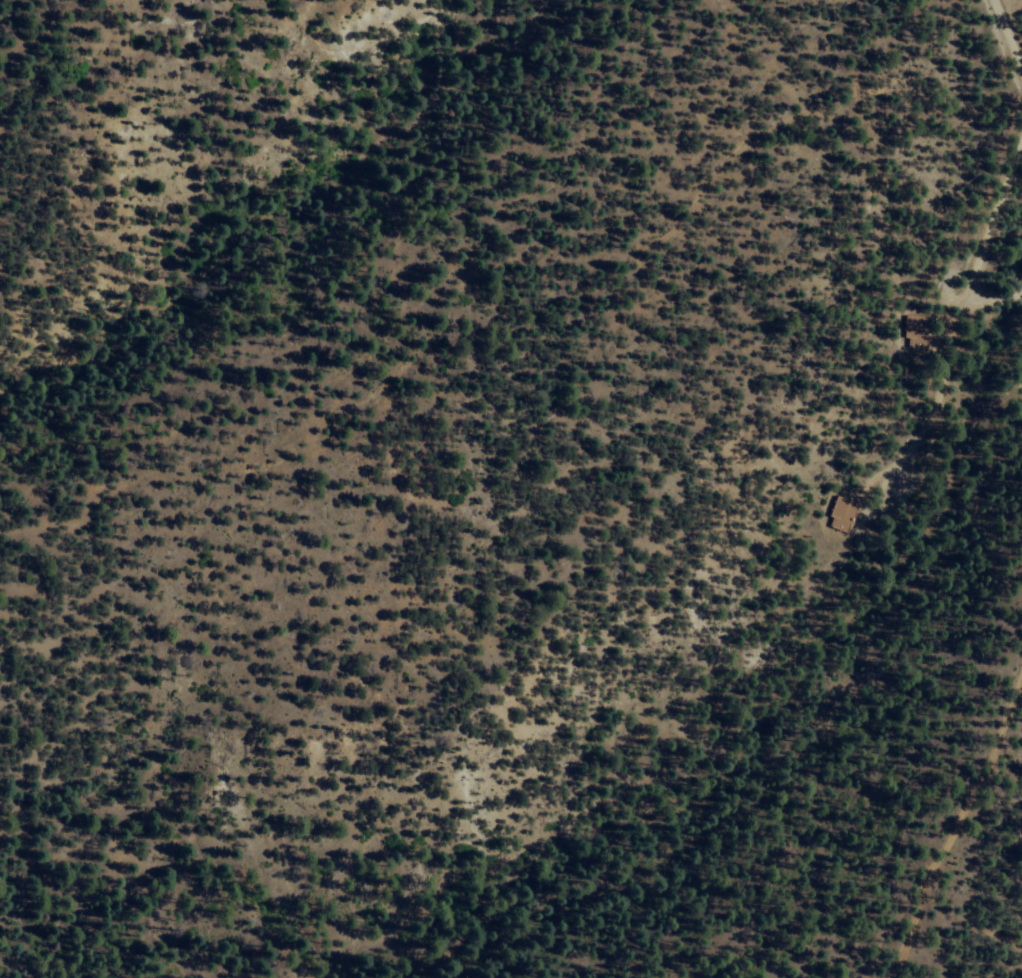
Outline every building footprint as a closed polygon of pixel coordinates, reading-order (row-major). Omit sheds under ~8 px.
[(820,529),(842,537),(853,508),(831,500),(820,529)]
